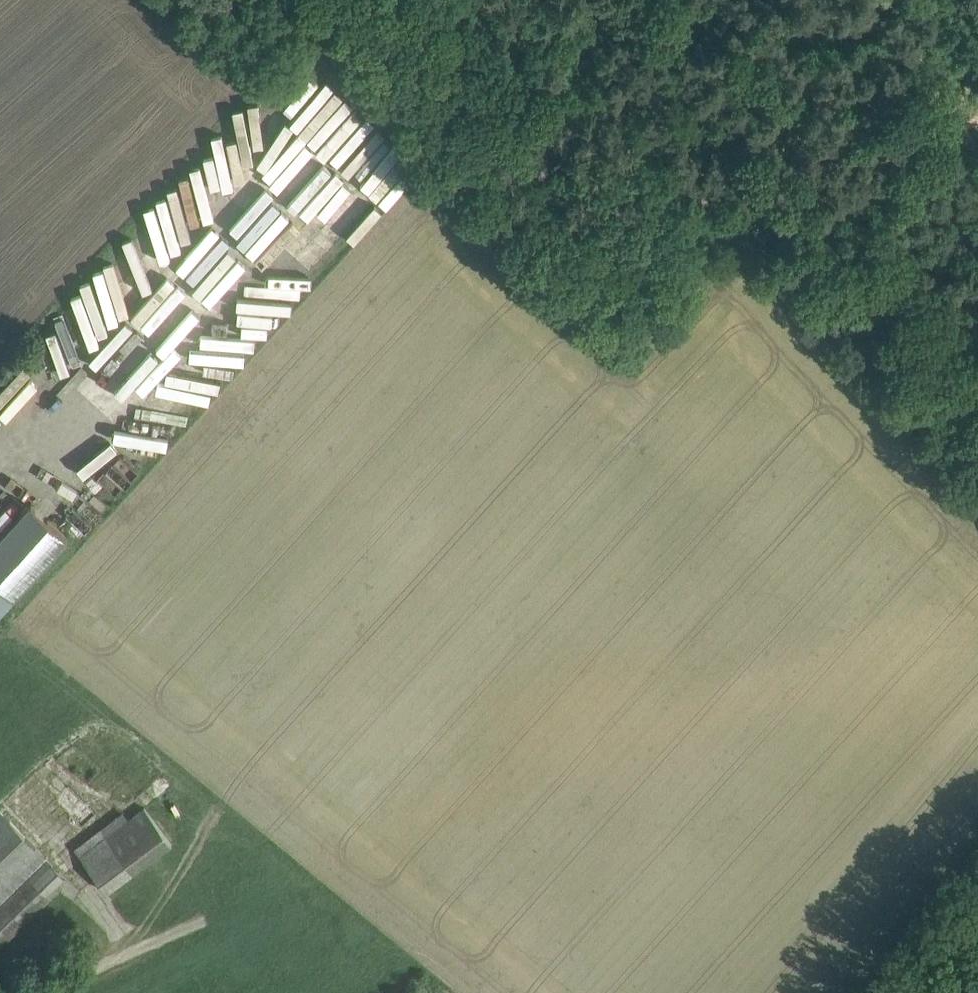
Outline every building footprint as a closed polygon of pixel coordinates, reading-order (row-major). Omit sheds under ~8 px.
[(335,100),(303,143),(326,160),(337,146),(346,153),(356,139),(368,148),(363,154),(383,168),(399,147),(335,100)] [(99,345),(60,388),(70,396),(108,354),(99,345)] [(67,536),(31,503),(0,537),(0,610),(67,536)] [(172,842),(145,806),(129,819),(123,812),(75,848),(107,891),(172,842)] [(54,865),(0,810),(0,946),(68,879),(54,865)]
